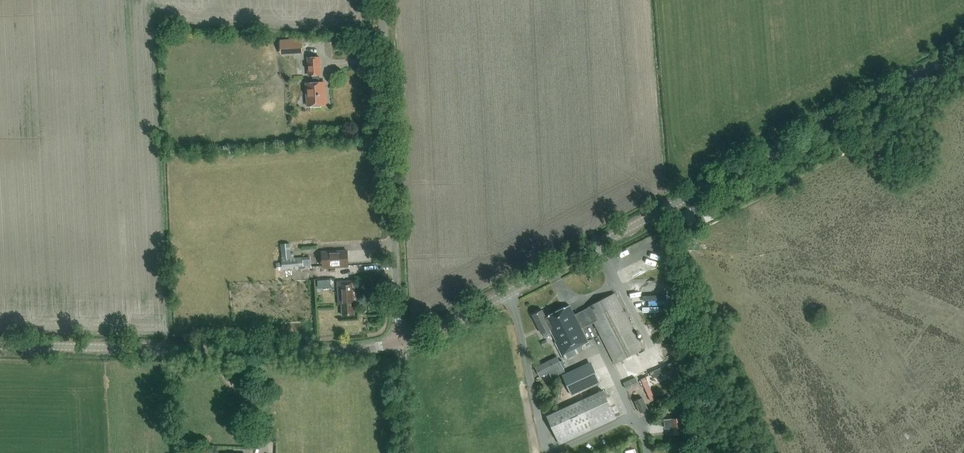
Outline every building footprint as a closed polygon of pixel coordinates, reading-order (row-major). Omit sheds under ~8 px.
[(281,54),(303,53),(302,38),(280,39),(281,54)] [(321,75),(320,57),(308,58),(309,75),(313,75),(314,83),(307,83),(308,105),(327,104),(327,93),(325,93),(324,82),(319,83),(319,75),(321,75)] [(277,270),(311,268),(311,257),(294,258),(294,253),(290,253),(290,243),(281,244),(283,262),(276,263),(277,270)] [(349,267),(348,249),(321,251),(322,268),(349,267)] [(354,307),(356,307),(355,280),(337,281),(339,304),(342,304),(342,315),(354,314),(354,307)] [(580,327),(592,320),(614,364),(644,349),(615,293),(574,314),(569,305),(546,317),(542,310),(532,315),(541,333),(542,332),(545,338),(552,335),(564,360),(583,350),(581,345),(588,342),(580,327)] [(559,361),(557,356),(535,367),(540,377),(549,373),(552,378),(565,371),(564,368),(566,367),(562,360),(559,361)] [(600,382),(593,366),(564,380),(571,396),(600,382)] [(623,383),(626,389),(638,383),(635,377),(623,383)] [(603,390),(546,416),(559,444),(616,418),(603,390)] [(642,397),(634,401),(640,413),(648,409),(642,397)] [(673,435),(683,434),(681,417),(664,419),(665,428),(673,428),(673,435)]
